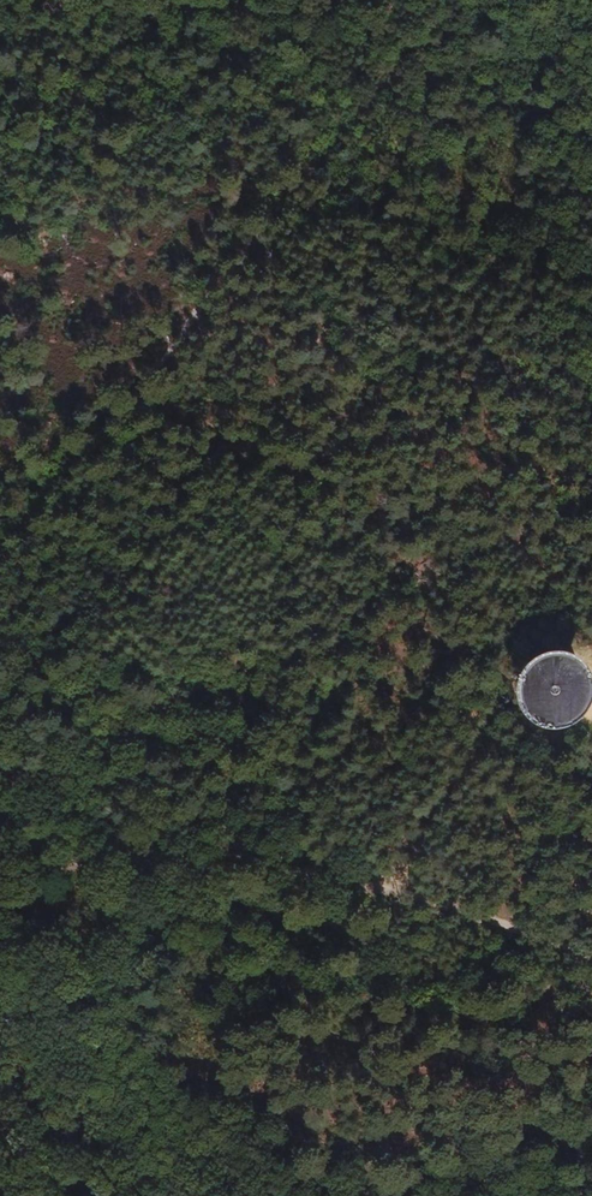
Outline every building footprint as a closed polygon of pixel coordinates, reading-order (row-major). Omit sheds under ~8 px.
[(554,669),(550,673),(546,678),(544,683),(543,689),(544,694),(546,700),(549,705),(554,709),(559,711),(564,713),(570,713),(576,712),(581,709),(585,705),(589,700),(591,695),(591,689),(591,684),(589,678),(586,673),(581,669),(576,667),(571,665),(565,665),(559,666),(554,669)]
